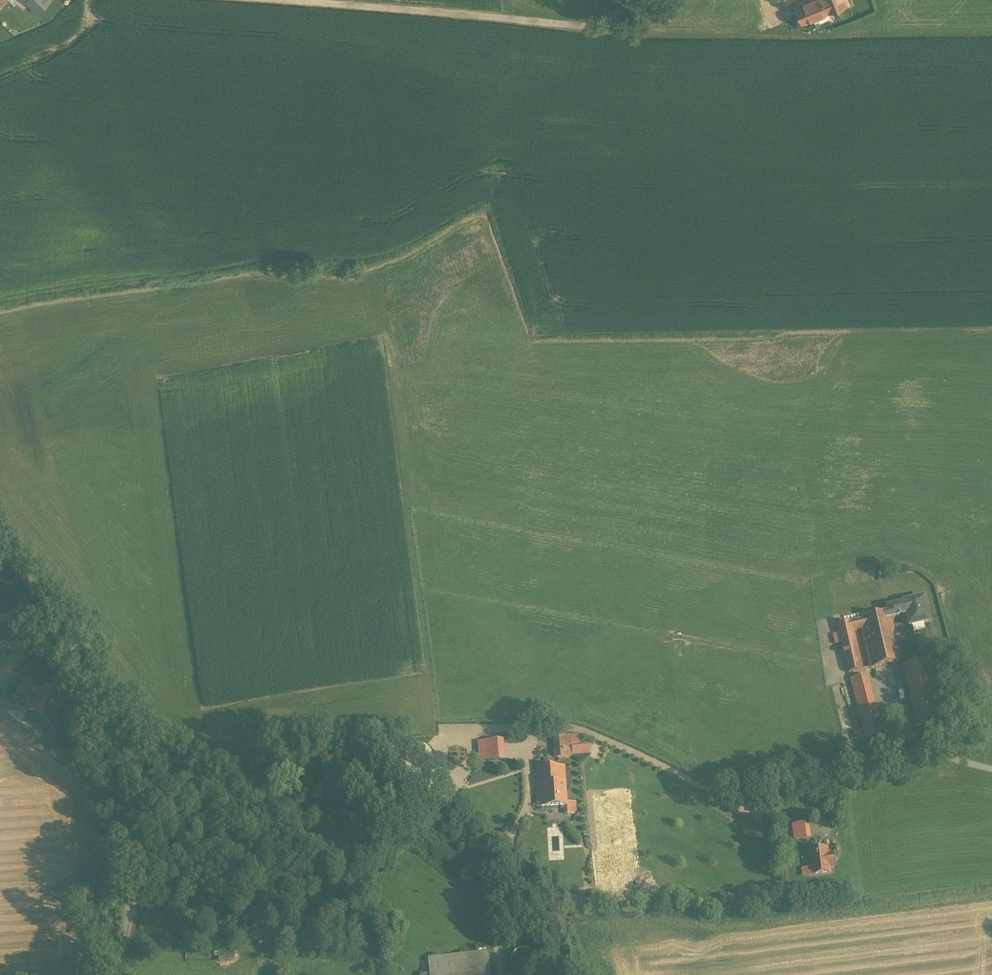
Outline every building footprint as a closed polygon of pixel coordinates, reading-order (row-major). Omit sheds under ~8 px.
[(36,11),(47,0),(26,0),(36,11)] [(796,4),(803,20),(813,16),(817,26),(821,24),(817,15),(828,10),(849,2),(848,0),(807,0),(796,4)] [(924,598),(904,603),(905,604),(887,608),(889,614),(889,613),(890,618),(907,615),(910,626),(930,622),(924,598)] [(889,614),(860,620),(862,630),(871,669),(900,662),(890,618),(889,613),(889,614)] [(862,630),(860,620),(851,622),(853,632),(862,630)] [(851,622),(837,625),(849,674),(862,670),(853,632),(851,622)] [(927,662),(903,667),(917,726),(940,720),(927,662)] [(861,678),(850,681),(865,740),(876,738),(861,678)] [(569,738),(556,739),(557,758),(570,757),(569,738)] [(498,742),(485,743),(487,761),(500,760),(498,742)] [(577,756),(595,755),(594,743),(576,744),(577,756)] [(565,767),(537,769),(538,785),(537,785),(538,808),(567,807),(565,767)] [(805,824),(793,826),(794,833),(806,831),(805,824)] [(806,831),(794,833),(795,840),(807,838),(806,831)] [(338,854),(345,841),(339,838),(332,851),(338,854)] [(827,850),(808,852),(809,857),(811,857),(814,875),(830,873),(829,867),(832,867),(830,855),(828,856),(827,850)] [(596,891),(584,891),(583,903),(595,904),(596,891)] [(537,966),(538,961),(537,956),(534,952),(529,949),(524,948),(519,950),(515,952),(512,957),(511,962),(512,967),(515,971),(520,974),(525,974),(530,974),(534,971),(537,966)] [(232,952),(220,952),(220,961),(232,961),(232,952)] [(428,959),(430,974),(491,974),(489,953),(428,959)]
